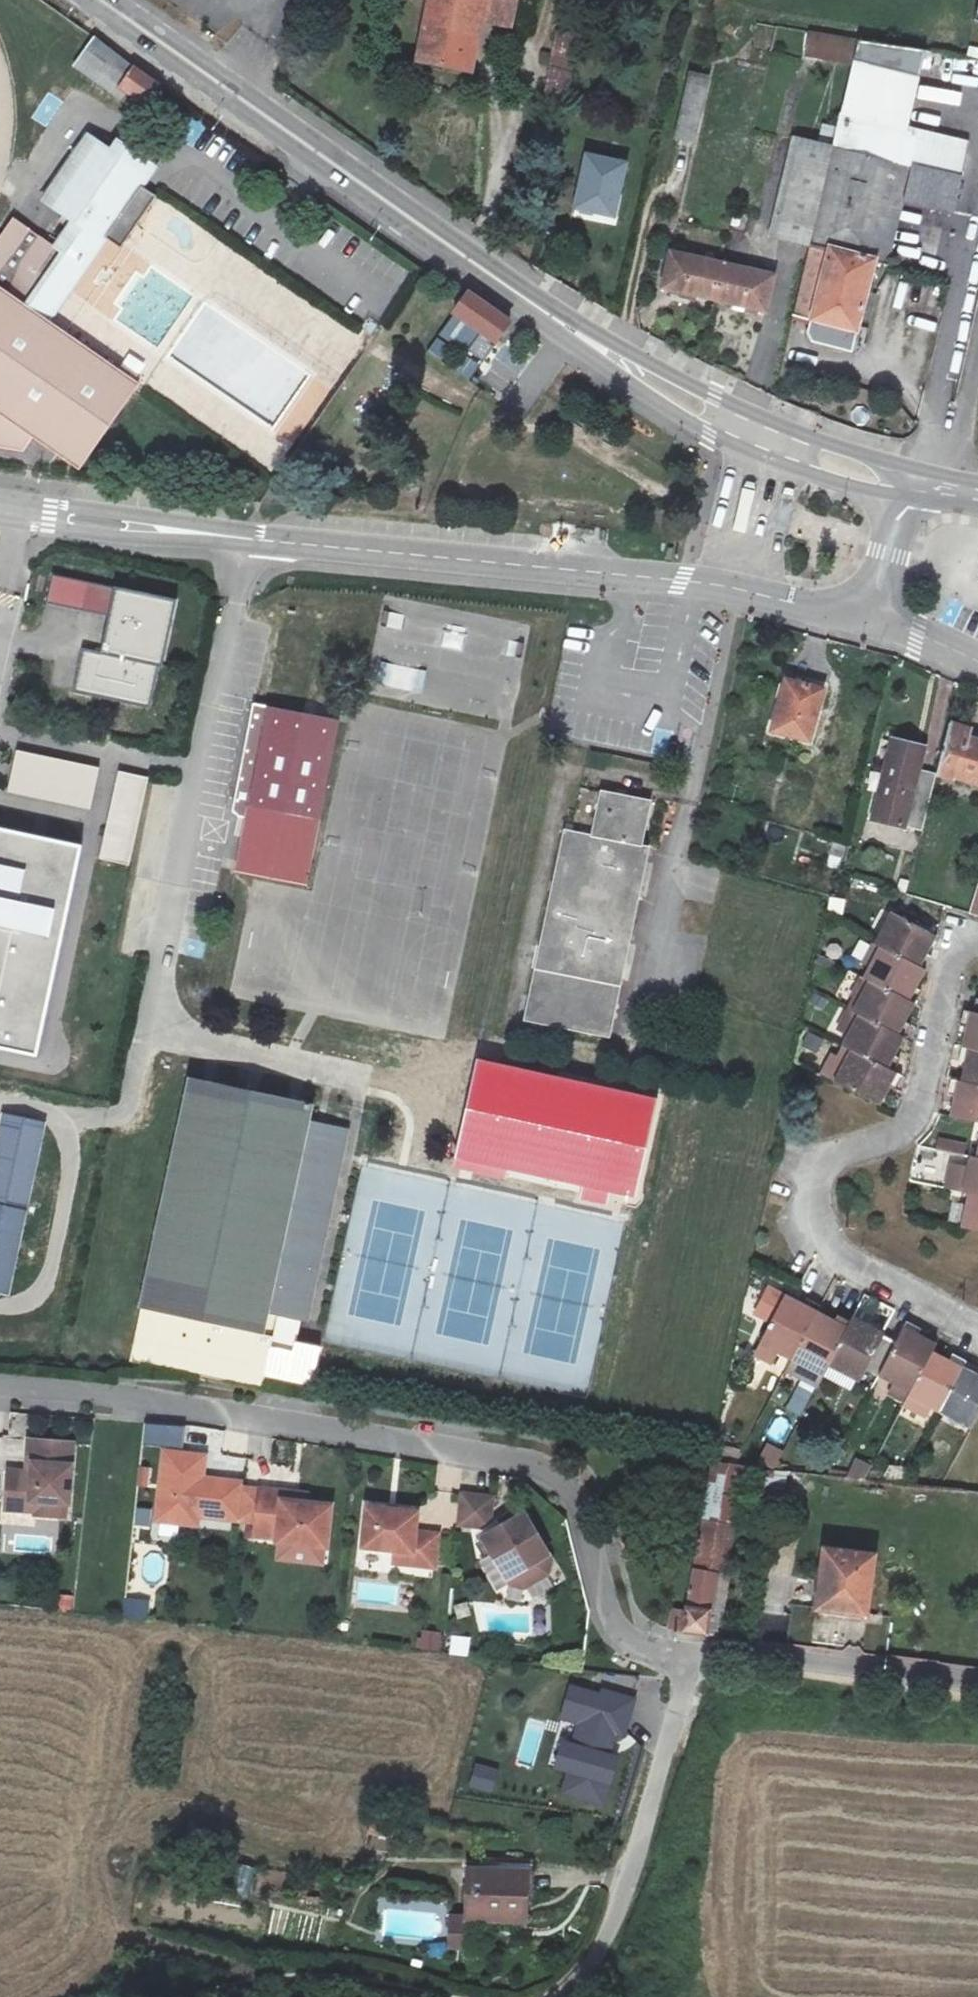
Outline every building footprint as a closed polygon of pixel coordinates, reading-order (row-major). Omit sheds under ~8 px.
[(483,22),(488,0),(429,0),(416,62),(472,74),(483,22)] [(483,22),(530,32),(537,0),(488,0),(483,22)] [(752,45),(774,50),(780,25),(757,21),(752,45)] [(807,56),(855,64),(861,39),(812,31),(807,56)] [(543,103),(566,108),(582,37),(559,32),(543,103)] [(136,115),(145,103),(120,87),(131,71),(94,37),(90,35),(67,67),(136,115)] [(698,142),(713,74),(688,70),(672,136),(698,142)] [(120,87),(145,103),(155,87),(131,71),(120,87)] [(835,149),(812,247),(795,315),(814,320),(811,334),(817,341),(847,349),(857,348),(858,343),(865,344),(869,327),(858,324),(887,199),(949,213),(967,143),(843,113),(835,149)] [(51,206),(95,140),(86,134),(41,200),(51,206)] [(63,252),(14,219),(0,240),(0,284),(51,318),(106,237),(116,243),(129,223),(135,227),(156,195),(142,186),(148,176),(95,140),(51,206),(63,214),(75,223),(81,226),(63,252)] [(772,236),(812,247),(835,149),(796,140),(772,236)] [(614,217),(626,166),(587,158),(576,208),(614,217)] [(75,223),(63,214),(59,220),(71,229),(75,223)] [(767,313),(775,276),(678,254),(669,290),(767,313)] [(494,343),(496,340),(508,324),(509,322),(468,292),(463,298),(453,313),(494,343)] [(0,295),(0,420),(79,474),(137,386),(0,295)] [(116,590),(53,577),(47,603),(110,616),(116,590)] [(84,650),(75,692),(150,708),(159,666),(164,667),(178,603),(116,589),(116,590),(110,616),(102,654),(84,650)] [(382,663),(378,685),(423,694),(427,671),(382,663)] [(822,688),(785,679),(772,731),(810,740),(822,688)] [(307,886),(339,723),(255,707),(234,815),(245,818),(234,872),(307,886)] [(936,773),(955,779),(956,775),(977,782),(977,740),(967,736),(970,727),(949,722),(937,771),(936,773)] [(936,773),(937,771),(919,766),(923,746),(894,740),(874,818),(922,830),(936,773)] [(9,794),(94,811),(102,770),(18,753),(9,794)] [(148,778),(118,772),(99,862),(129,869),(148,778)] [(648,806),(600,794),(589,840),(563,835),(522,1021),(611,1039),(648,851),(638,848),(648,806)] [(82,848),(0,830),(0,1051),(35,1058),(82,848)] [(977,914),(977,884),(970,912),(977,914)] [(834,1055),(825,1073),(877,1100),(886,1081),(900,1088),(906,1076),(896,1071),(902,1058),(893,1053),(903,1034),(907,1036),(913,1022),(904,1017),(913,999),(917,1001),(923,988),(915,984),(924,965),(928,967),(934,953),(926,948),(935,930),(897,910),(881,942),(887,945),(871,976),(876,978),(859,1011),(864,1015),(849,1046),(854,1048),(847,1062),(834,1055)] [(974,1008),(963,1006),(960,1020),(971,1023),(966,1041),(977,1044),(977,1009),(974,1008)] [(966,1041),(962,1040),(959,1055),(969,1058),(965,1078),(977,1081),(977,1044),(966,1041)] [(965,1078),(954,1075),(950,1092),(960,1095),(955,1114),(977,1120),(977,1081),(965,1078)] [(304,1104),(182,1078),(136,1307),(125,1359),(258,1386),(273,1312),(303,1319),(337,1155),(324,1152),(329,1126),(300,1120),(304,1104)] [(1,1114),(0,1121),(0,1204),(30,1210),(48,1124),(1,1114)] [(976,1154),(967,1189),(975,1190),(977,1191),(977,1155),(976,1154)] [(975,1190),(966,1226),(977,1229),(977,1191),(975,1190)] [(0,1207),(0,1293),(11,1296),(28,1213),(0,1207)] [(797,1353),(820,1313),(824,1306),(811,1298),(806,1305),(789,1296),(759,1350),(776,1360),(783,1345),(797,1353)] [(827,1369),(832,1360),(854,1320),(841,1314),(836,1322),(820,1313),(797,1353),(827,1369)] [(881,1371),(898,1340),(855,1318),(854,1320),(832,1360),(857,1376),(861,1367),(878,1376),(881,1371)] [(881,1371),(913,1388),(932,1352),(936,1345),(918,1336),(922,1328),(909,1320),(898,1340),(881,1371)] [(911,1393),(942,1410),(968,1361),(955,1354),(951,1361),(932,1352),(913,1388),(911,1393)] [(968,1361),(942,1410),(975,1428),(977,1422),(977,1379),(977,1377),(977,1366),(968,1361)] [(191,1428),(190,1441),(216,1444),(218,1431),(191,1428)] [(764,1443),(758,1464),(776,1470),(783,1450),(764,1443)] [(44,1507),(43,1517),(43,1521),(66,1523),(67,1510),(76,1511),(81,1450),(38,1447),(35,1479),(16,1477),(14,1505),(44,1507)] [(198,1518),(210,1520),(243,1523),(247,1489),(214,1486),(217,1460),(177,1456),(170,1525),(197,1528),(198,1518)] [(856,1459),(848,1477),(864,1483),(871,1465),(856,1459)] [(284,1506),(285,1497),(262,1495),(257,1541),(279,1543),(278,1547),(328,1552),(332,1511),(309,1508),(284,1506)] [(462,1495),(459,1524),(484,1527),(492,1521),(494,1499),(462,1495)] [(310,1499),(285,1497),(284,1506),(309,1508),(310,1499)] [(13,1515),(43,1517),(44,1507),(14,1505),(13,1515)] [(415,1557),(414,1569),(437,1572),(440,1539),(417,1537),(420,1517),(368,1511),(364,1551),(415,1557)] [(209,1529),(210,1520),(198,1518),(197,1528),(209,1529)] [(524,1521),(482,1543),(490,1557),(507,1591),(521,1595),(545,1581),(549,1568),(524,1521)] [(705,1521),(684,1631),(709,1635),(720,1574),(728,1576),(737,1527),(705,1521)] [(490,1557),(482,1543),(460,1553),(467,1567),(490,1557)] [(328,1552),(278,1547),(277,1559),(327,1564),(328,1552)] [(818,1608),(868,1615),(876,1555),(827,1548),(818,1608)] [(148,1622),(150,1600),(124,1597),(123,1620),(148,1622)] [(419,1631),(418,1651),(439,1653),(441,1632),(419,1631)] [(468,1657),(469,1637),(450,1636),(449,1655),(468,1657)] [(562,1719),(578,1723),(573,1744),(563,1742),(556,1769),(568,1772),(563,1793),(603,1803),(609,1782),(610,1783),(617,1756),(610,1754),(615,1733),(624,1735),(633,1698),(602,1690),(601,1694),(571,1686),(562,1719)] [(474,1767),(470,1786),(496,1791),(500,1772),(474,1767)] [(470,1865),(466,1911),(519,1915),(522,1868),(470,1865)] [(465,1937),(466,1911),(453,1911),(452,1936),(465,1937)]
